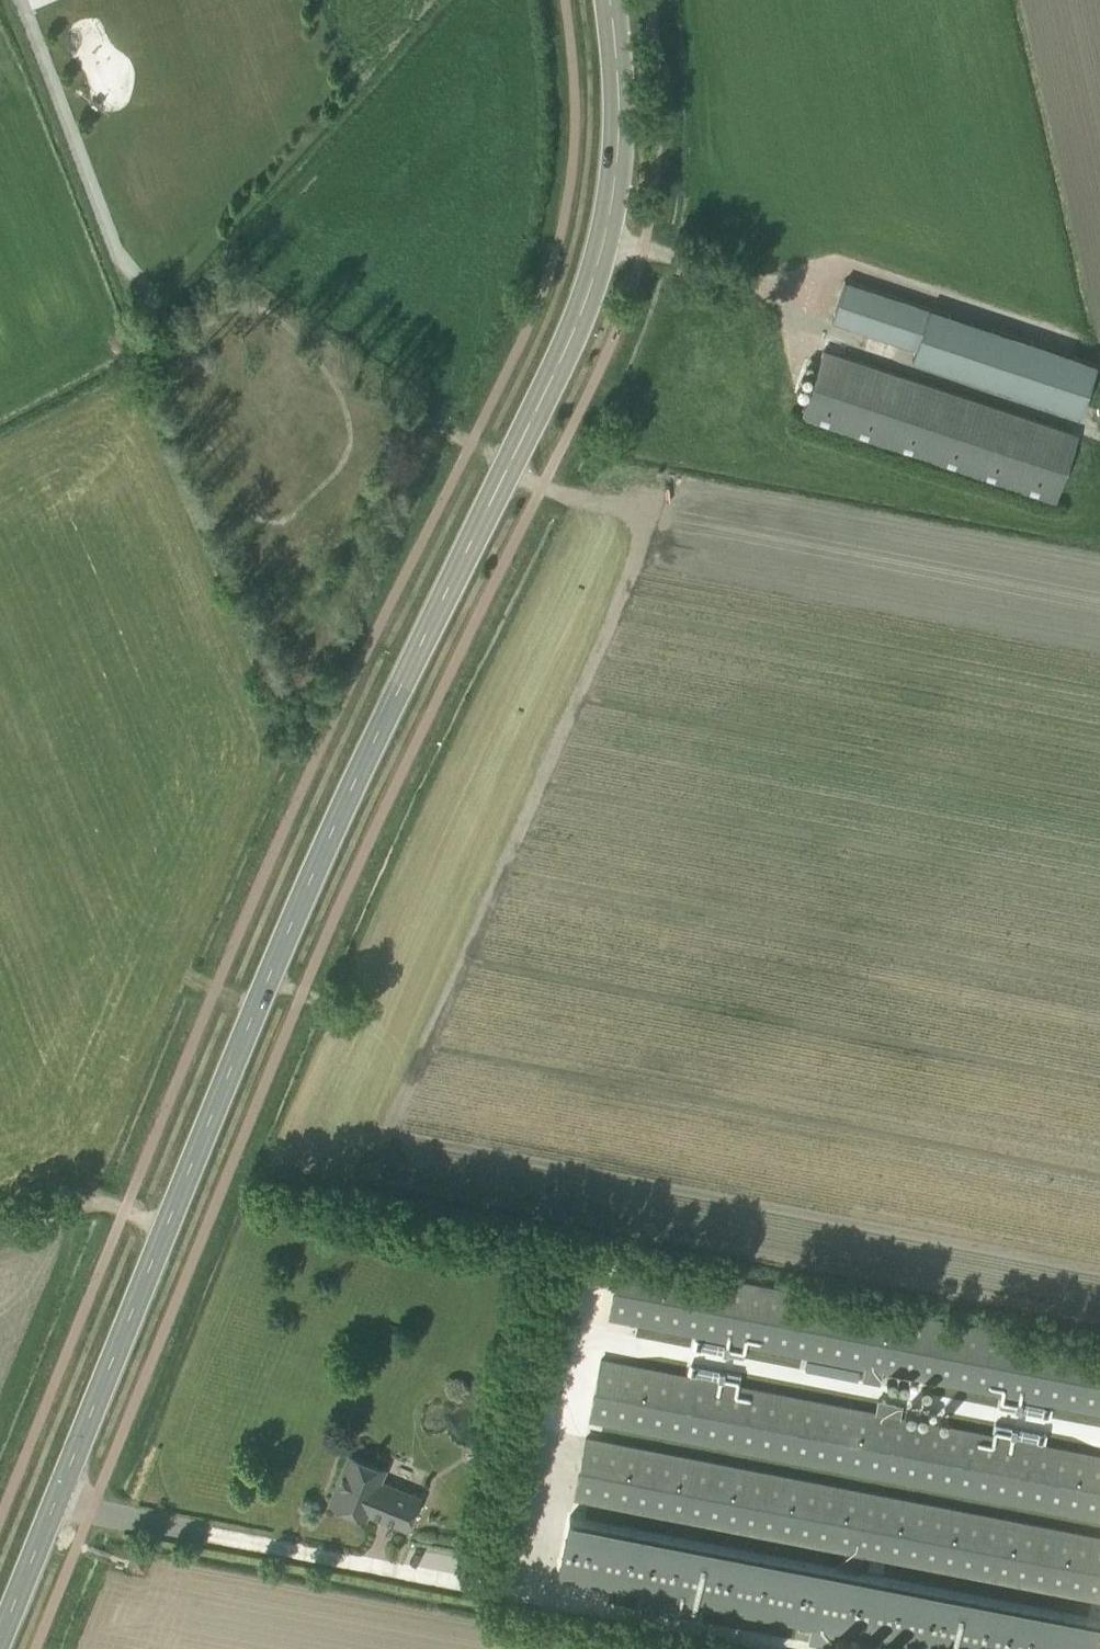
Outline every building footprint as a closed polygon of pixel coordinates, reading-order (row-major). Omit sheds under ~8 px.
[(1096,363),(844,279),(830,319),(915,347),(912,358),(1080,413),(1096,363)] [(1078,434),(844,356),(824,350),(801,416),(1055,501),(1078,434)] [(1099,1415),(1099,1349),(617,1255),(605,1318),(861,1368),(859,1378),(877,1382),(879,1372),(1099,1415)] [(898,1414),(900,1403),(875,1398),(873,1409),(598,1356),(586,1420),(1099,1520),(1099,1454),(898,1414)] [(800,1476),(583,1434),(570,1499),(842,1552),(839,1567),(857,1571),(860,1556),(1099,1602),(1099,1535),(800,1476)] [(328,1502),(354,1512),(365,1517),(367,1513),(406,1529),(420,1495),(379,1479),(383,1467),(348,1453),(328,1502)] [(839,1567),(792,1558),(570,1515),(562,1556),(558,1577),(798,1624),(795,1639),(840,1648),(843,1632),(928,1648),(1094,1648),(1095,1642),(1097,1634),(1099,1635),(1099,1620),(1097,1619),(1097,1618),(857,1571),(839,1567)] [(408,1561),(460,1573),(465,1551),(413,1539),(408,1561)]
